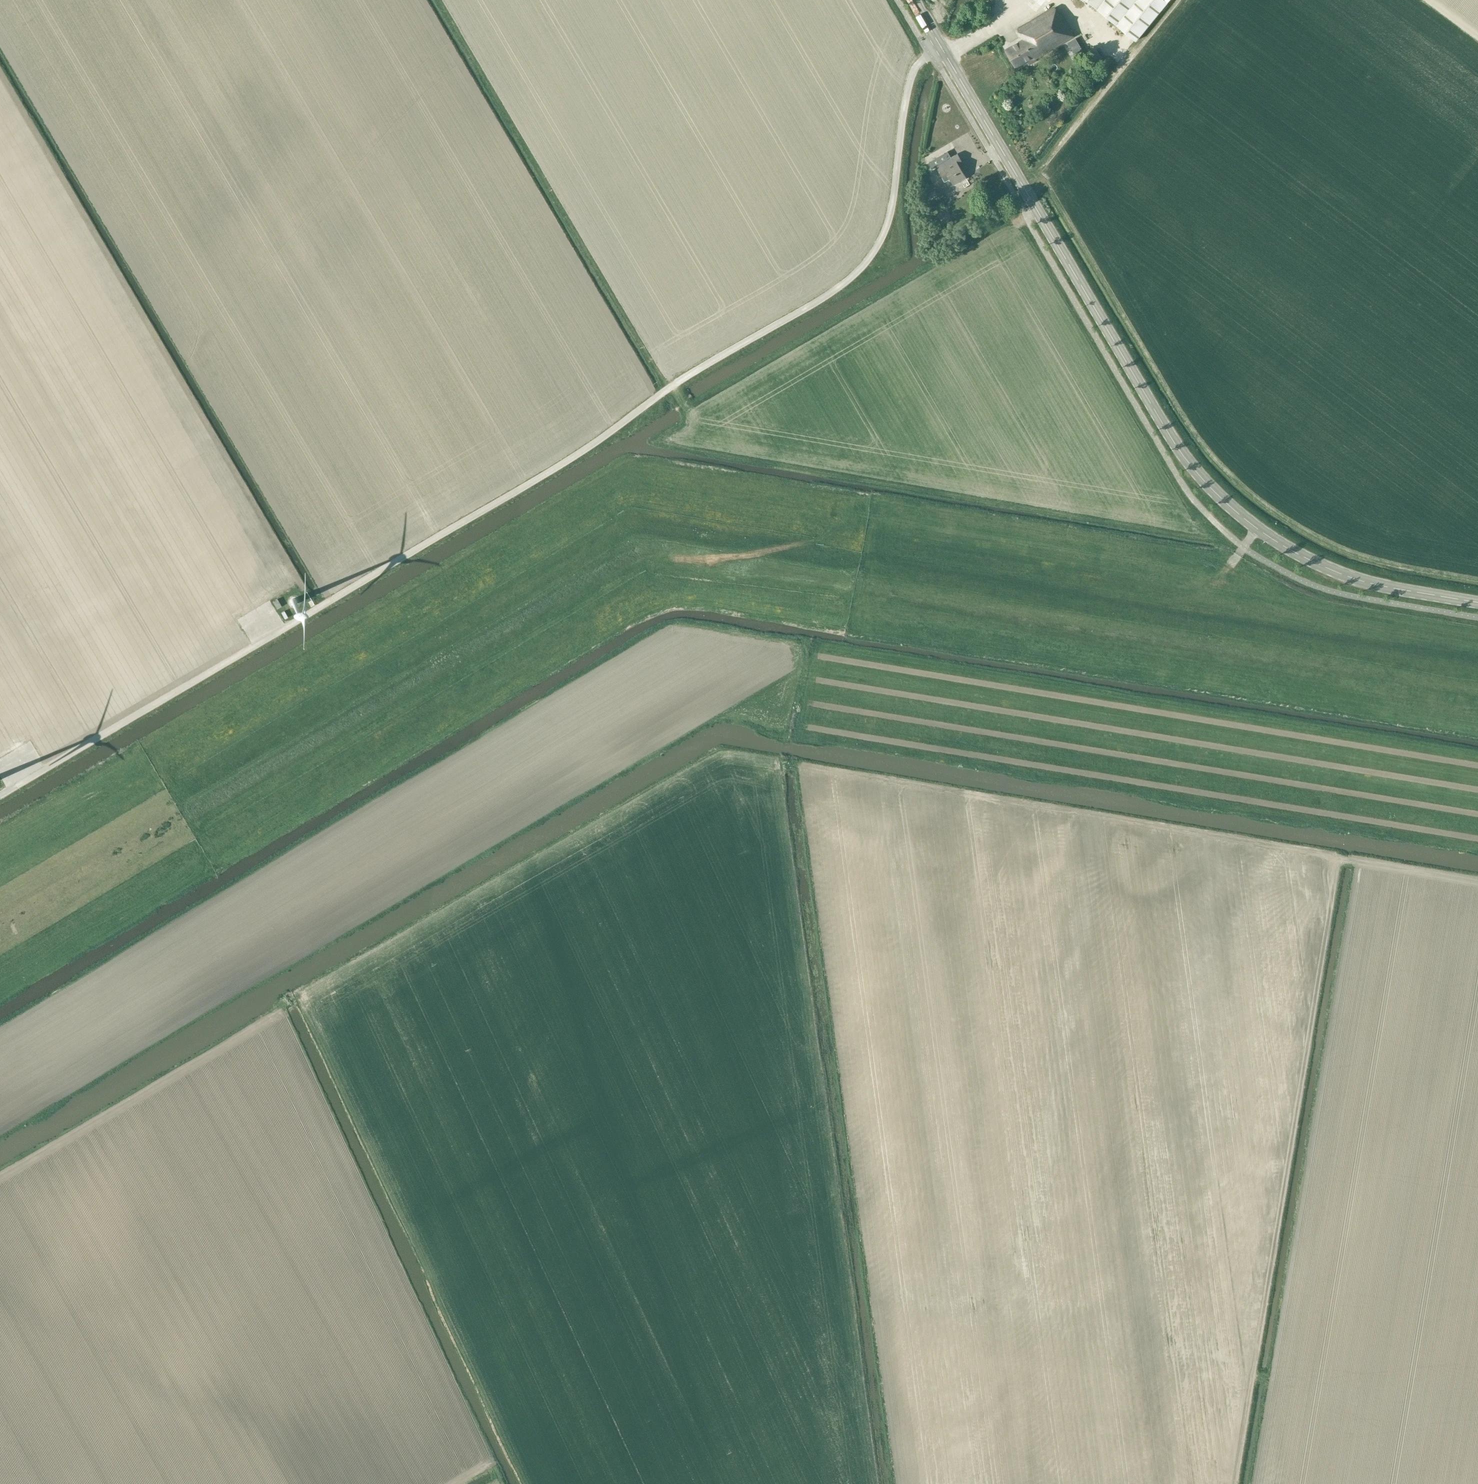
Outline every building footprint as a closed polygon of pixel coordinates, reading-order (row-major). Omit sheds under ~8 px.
[(1135,41),(1167,2),(1165,0),(1085,0),(1135,41)] [(1036,59),(1074,36),(1061,13),(1060,14),(1056,8),(1017,29),(1018,30),(1022,40),(1006,49),(1016,67),(1027,60),(1029,63),(1030,64),(1031,64),(1036,60),(1036,59)] [(958,153),(950,158),(947,152),(928,163),(931,169),(936,166),(944,182),(950,179),(953,186),(967,178),(957,163),(961,160),(958,153)] [(956,198),(970,191),(965,181),(951,187),(956,198)] [(937,195),(933,189),(925,193),(929,200),(937,195)]
